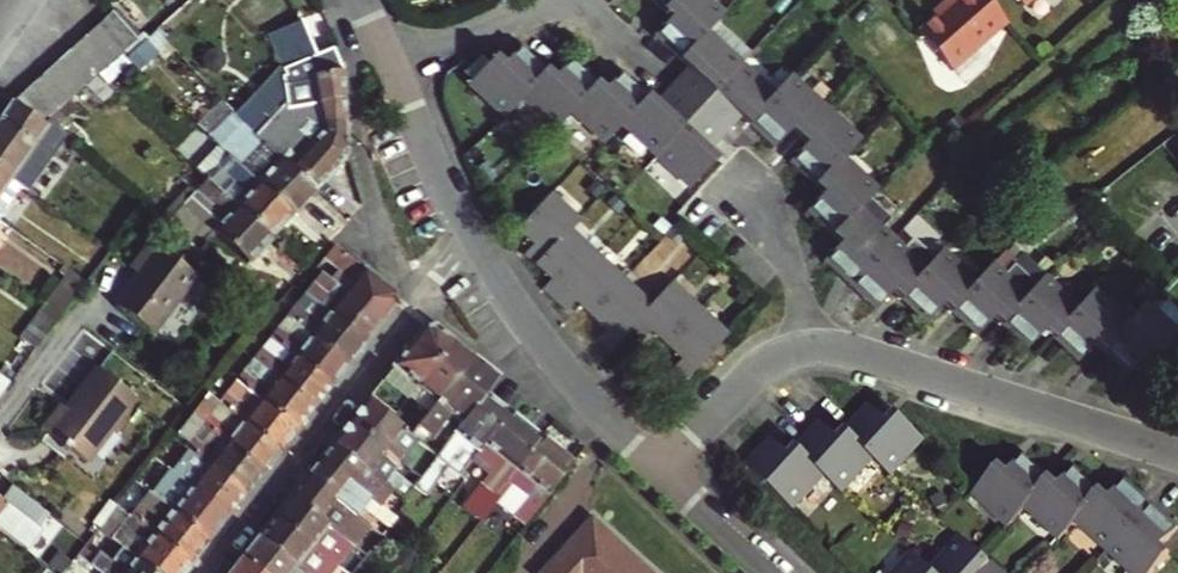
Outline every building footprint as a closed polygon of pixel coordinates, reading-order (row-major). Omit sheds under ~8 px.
[(664,10),(673,0),(653,0),(664,10)] [(725,13),(714,2),(716,0),(673,0),(664,10),(672,17),(655,36),(681,60),(709,31),(725,13)] [(988,0),(943,0),(945,2),(915,29),(948,68),(1004,19),(988,0)] [(1024,8),(1034,0),(1017,0),(1024,8)] [(124,53),(138,41),(115,15),(101,28),(124,53)] [(326,64),(302,24),(270,38),(286,79),(282,80),(294,113),(323,104),(324,116),(324,125),(346,116),(345,97),(344,97),(331,62),(326,64)] [(123,54),(124,53),(101,28),(88,39),(111,65),(123,54)] [(709,31),(681,60),(689,67),(674,85),(700,109),(743,64),(709,31)] [(88,39),(75,51),(97,77),(98,76),(111,65),(88,39)] [(514,106),(550,67),(524,43),(507,61),(500,54),(473,81),(506,113),(514,106)] [(97,77),(75,51),(61,63),(84,89),(97,77)] [(575,109),(601,80),(575,57),(558,75),(550,67),(514,106),(536,127),(545,117),(557,128),(575,109)] [(84,89),(61,63),(48,75),(71,101),(84,89)] [(776,95),(743,64),(700,109),(726,133),(742,116),(749,123),(776,95)] [(607,139),(624,121),(649,94),(623,70),(608,87),(601,80),(575,109),(607,139)] [(48,75),(33,88),(56,113),(71,101),(48,75)] [(776,95),(749,123),(775,147),(790,131),(797,137),(825,108),(792,77),(776,95)] [(658,154),(700,109),(674,85),(658,102),(649,94),(624,121),(658,154)] [(33,88),(16,104),(49,128),(54,121),(51,118),(56,113),(33,88)] [(13,103),(2,119),(38,144),(49,128),(16,104),(13,103)] [(825,108),(797,137),(805,146),(791,161),(815,184),(841,156),(858,139),(825,108)] [(658,154),(692,186),(718,158),(710,150),(726,133),(700,109),(658,154)] [(346,116),(324,125),(325,133),(311,147),(301,138),(273,112),(254,131),(315,190),(343,160),(347,150),(346,116)] [(324,116),(301,138),(311,147),(325,133),(324,125),(324,116)] [(0,121),(0,168),(15,178),(38,144),(2,119),(0,121)] [(15,178),(23,184),(62,128),(54,121),(49,128),(38,144),(15,178)] [(315,190),(254,131),(244,121),(229,136),(235,142),(229,147),(234,152),(230,156),(292,214),(315,190)] [(216,171),(208,178),(271,236),(292,214),(230,156),(227,159),(218,152),(208,163),(216,171)] [(841,156),(815,184),(822,190),(805,209),(831,233),(866,195),(873,188),(841,156)] [(0,168),(0,215),(23,184),(15,178),(0,168)] [(271,236),(208,178),(169,218),(198,243),(212,228),(247,262),(271,236)] [(554,188),(519,226),(535,242),(527,251),(539,262),(574,225),(582,215),(554,188)] [(866,195),(831,233),(838,239),(822,257),(848,281),(890,236),(880,226),(889,217),(866,195)] [(574,225),(539,262),(553,276),(546,283),(558,295),(600,250),(574,225)] [(890,236),(848,281),(873,305),(890,288),(898,295),(932,258),(910,238),(901,247),(890,236)] [(162,244),(154,237),(133,265),(142,272),(162,244)] [(200,272),(162,244),(142,272),(118,304),(156,332),(200,272)] [(350,286),(345,293),(382,321),(395,304),(395,291),(334,244),(321,259),(350,286)] [(938,300),(946,306),(974,277),(942,248),(932,258),(898,295),(922,317),(938,300)] [(626,274),(600,250),(558,295),(570,306),(577,298),(591,311),(626,274)] [(994,320),(1031,281),(1009,261),(999,271),(989,261),(974,277),(946,306),(971,330),(987,313),(994,320)] [(85,281),(69,269),(45,301),(61,313),(64,310),(85,281)] [(320,274),(302,296),(365,343),(382,321),(345,293),(320,274)] [(653,299),(626,274),(591,311),(607,326),(599,334),(610,344),(630,322),(653,299)] [(1038,274),(1031,281),(994,320),(1021,345),(1038,327),(1044,332),(1070,305),(1038,274)] [(159,329),(175,340),(214,288),(199,277),(159,329)] [(666,340),(701,303),(674,277),(653,299),(630,322),(644,335),(652,326),(666,340)] [(1070,305),(1044,332),(1071,357),(1088,339),(1095,345),(1121,319),(1087,287),(1070,305)] [(365,343),(302,296),(287,315),(348,364),(365,343)] [(36,346),(61,313),(45,301),(19,334),(36,346)] [(1155,351),(1172,333),(1138,301),(1121,319),(1095,345),(1120,369),(1137,351),(1146,360),(1155,351)] [(728,329),(701,303),(666,340),(681,353),(673,362),(686,374),(728,329)] [(287,315),(269,338),(331,386),(348,364),(287,315)] [(410,380),(419,387),(413,395),(418,399),(424,391),(455,341),(437,326),(424,328),(368,399),(394,419),(403,407),(404,405),(395,398),(410,380)] [(1172,333),(1155,351),(1172,367),(1177,361),(1177,339),(1172,333)] [(269,338),(254,357),(316,405),(331,386),(269,338)] [(0,359),(0,365),(9,371),(25,348),(14,340),(0,359)] [(424,391),(438,402),(474,357),(455,341),(424,391)] [(254,357),(236,380),(297,429),(316,405),(254,357)] [(438,402),(463,422),(484,394),(498,376),(474,357),(438,402)] [(141,398),(102,369),(71,409),(66,405),(48,430),(53,433),(92,463),(141,398)] [(230,375),(212,397),(218,402),(236,380),(230,375)] [(218,402),(242,421),(280,451),(297,429),(236,380),(218,402)] [(196,410),(191,415),(226,442),(242,421),(218,402),(212,397),(208,394),(196,410)] [(477,451),(481,447),(508,413),(484,394),(463,422),(455,433),(477,451)] [(871,448),(890,466),(920,432),(892,406),(884,415),(866,398),(843,422),(871,448)] [(394,419),(368,399),(350,421),(406,465),(421,477),(422,476),(438,455),(413,434),(394,419)] [(422,423),(403,407),(394,419),(413,434),(422,423)] [(508,413),(481,447),(509,468),(536,437),(508,413)] [(840,482),(871,448),(843,422),(835,431),(817,414),(794,439),(822,465),(840,482)] [(226,442),(191,415),(174,437),(184,445),(208,464),(226,442)] [(242,421),(226,442),(263,472),(280,451),(242,421)] [(406,465),(350,421),(334,442),(371,471),(394,490),(404,478),(399,474),(406,465)] [(790,500),(822,465),(794,439),(786,448),(769,432),(745,457),(790,500)] [(92,463),(53,433),(46,441),(86,471),(92,463)] [(438,455),(422,476),(443,495),(460,473),(473,457),(476,453),(477,451),(455,433),(438,455)] [(572,466),(536,437),(509,468),(500,479),(503,480),(525,499),(515,514),(528,524),(572,466)] [(263,472),(226,442),(208,464),(246,494),(252,487),(263,472)] [(371,471),(334,442),(319,460),(372,502),(378,494),(362,482),(371,471)] [(246,494),(208,464),(184,445),(166,468),(190,487),(228,516),(246,494)] [(509,468),(481,447),(477,451),(476,453),(473,457),(486,468),(500,479),(509,468)] [(1018,498),(1044,471),(1017,447),(1001,464),(993,456),(972,479),(966,485),(1001,516),(1018,498)] [(319,460),(306,477),(343,507),(350,497),(365,509),(372,502),(319,460)] [(1067,511),(1093,484),(1066,461),(1050,477),(1044,471),(1018,498),(1050,529),(1067,511)] [(166,468),(147,493),(171,511),(190,487),(166,468)] [(473,521),(503,480),(500,479),(486,468),(455,506),(473,521)] [(1067,511),(1100,542),(1142,498),(1116,474),(1100,489),(1093,484),(1067,511)] [(306,477),(289,498),(327,527),(343,507),(306,477)] [(190,487),(171,511),(209,541),(228,516),(190,487)] [(147,493),(130,514),(192,563),(209,541),(171,511),(147,493)] [(365,509),(350,497),(343,507),(358,519),(365,509)] [(23,546),(38,527),(0,498),(0,528),(23,546)] [(327,527),(289,498),(275,517),(312,546),(327,527)] [(1142,498),(1100,542),(1133,572),(1161,544),(1155,538),(1169,523),(1142,498)] [(130,514),(119,505),(100,529),(155,572),(184,572),(192,563),(130,514)] [(358,519),(343,507),(327,527),(343,541),(360,520),(358,519)] [(275,517),(259,537),(296,566),(312,546),(275,517)] [(592,521),(587,527),(615,552),(620,546),(592,521)] [(343,541),(327,527),(312,546),(332,563),(347,544),(343,541)] [(587,527),(543,572),(650,572),(620,546),(615,552),(587,527)] [(937,572),(996,572),(1000,569),(974,544),(956,527),(925,561),(937,572)] [(100,529),(89,542),(81,552),(103,570),(107,572),(155,572),(100,529)] [(259,537),(242,558),(261,572),(290,572),(296,566),(259,537)] [(880,572),(937,572),(925,561),(906,544),(880,572)] [(312,546),(296,566),(304,572),(324,572),(332,563),(312,546)] [(242,558),(230,572),(261,572),(242,558)]
